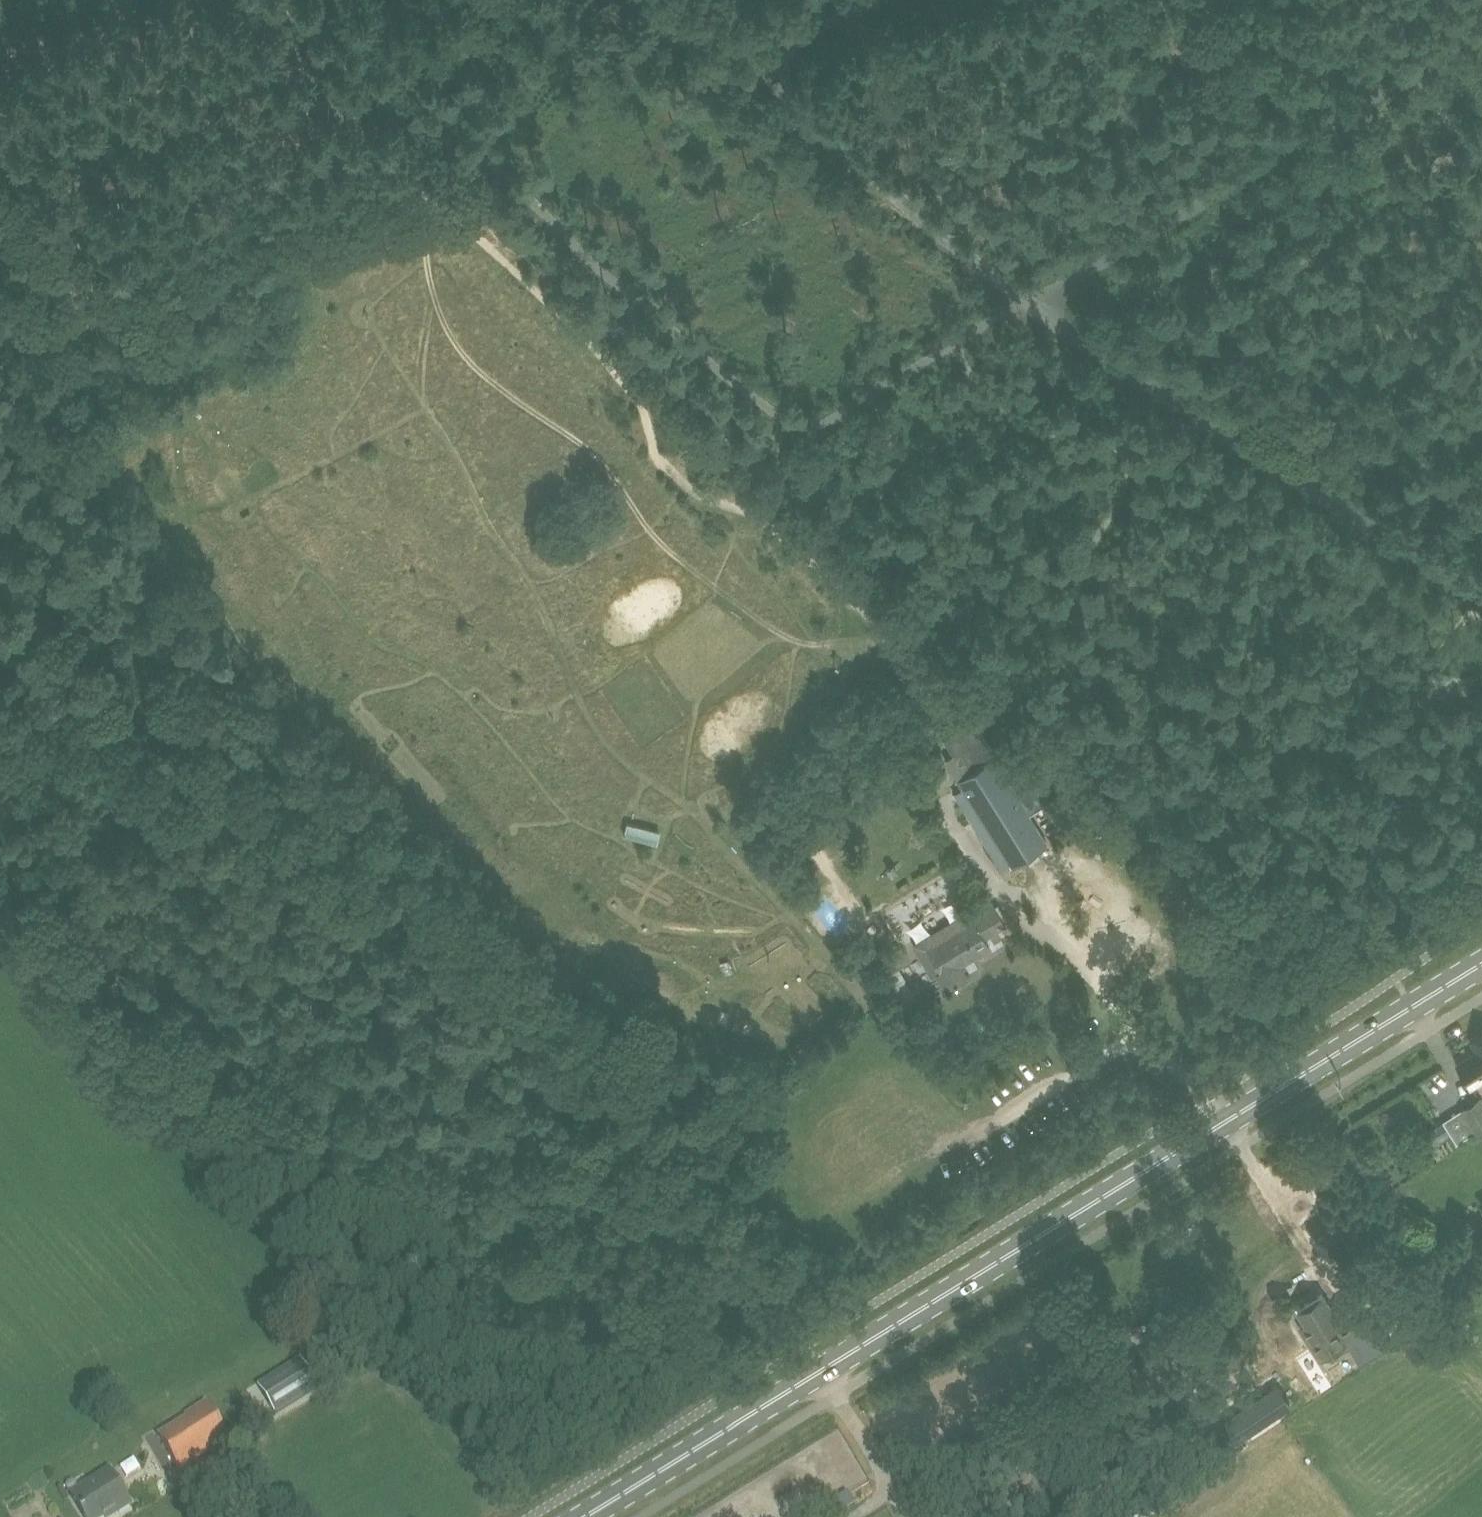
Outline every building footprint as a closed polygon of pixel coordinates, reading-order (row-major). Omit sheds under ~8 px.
[(977,721),(947,739),(957,755),(986,736),(977,721)] [(994,759),(960,780),(1001,846),(994,851),(1003,865),(1010,861),(1012,865),(1046,844),(994,759)] [(973,921),(928,948),(942,971),(938,974),(947,988),(966,976),(960,966),(990,946),(984,936),(1006,923),(993,903),(970,917),(973,921)] [(1479,1098),(1441,1121),(1455,1143),(1473,1132),(1477,1139),(1481,1136),(1481,1102),(1479,1098)] [(1449,1133),(1442,1122),(1427,1132),(1433,1142),(1449,1133)] [(1363,1139),(1359,1133),(1354,1136),(1359,1142),(1363,1139)] [(1372,1315),(1342,1334),(1336,1323),(1340,1321),(1323,1293),(1297,1308),(1306,1322),(1300,1326),(1320,1359),(1335,1350),(1336,1352),(1361,1337),(1372,1354),(1397,1338),(1385,1317),(1376,1322),(1372,1315)] [(375,1345),(365,1331),(356,1338),(365,1351),(375,1345)] [(1265,1379),(1275,1372),(1278,1370),(1272,1361),(1270,1362),(1267,1358),(1265,1359),(1256,1365),(1255,1364),(1229,1380),(1240,1397),(1266,1380),(1265,1379)] [(312,1393),(294,1364),(258,1385),(276,1415),(312,1393)] [(1232,1444),(1277,1414),(1290,1406),(1277,1386),(1244,1408),(1219,1425),(1232,1444)] [(229,1444),(205,1405),(186,1417),(187,1419),(159,1437),(180,1471),(208,1454),(210,1456),(229,1444)] [(131,1505),(110,1471),(72,1496),(85,1516),(105,1516),(114,1511),(117,1515),(131,1505)]
